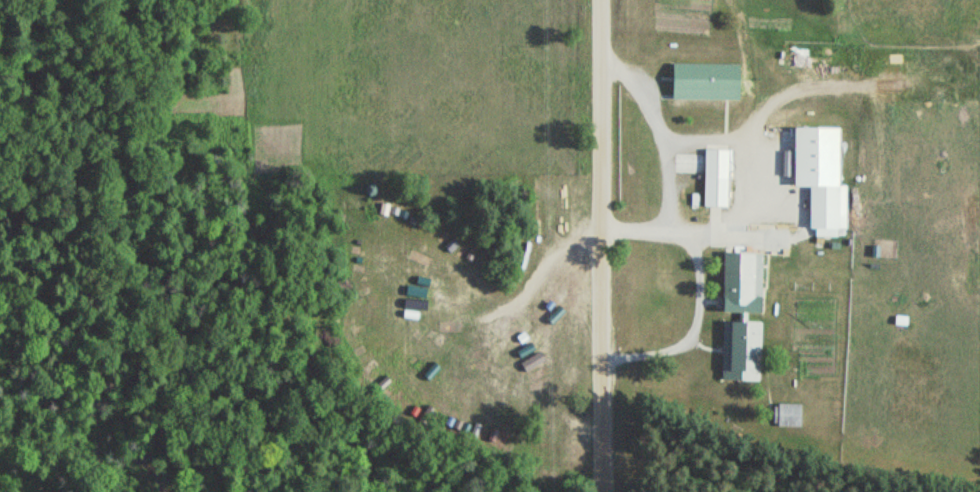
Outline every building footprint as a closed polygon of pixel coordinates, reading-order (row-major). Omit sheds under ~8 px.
[(668,64),(668,99),(739,99),(739,64),(668,64)] [(726,149),(701,149),(701,207),(726,207),(726,149)] [(807,238),(836,238),(836,230),(845,230),(845,185),(807,185),(807,238)] [(765,223),(721,221),(718,312),(736,313),(735,315),(760,316),(763,256),(788,257),(789,224),(776,224),(777,203),(766,202),(765,223)] [(773,394),(785,394),(785,352),(774,352),(773,394)] [(800,426),(800,405),(773,405),(773,426),(800,426)]
